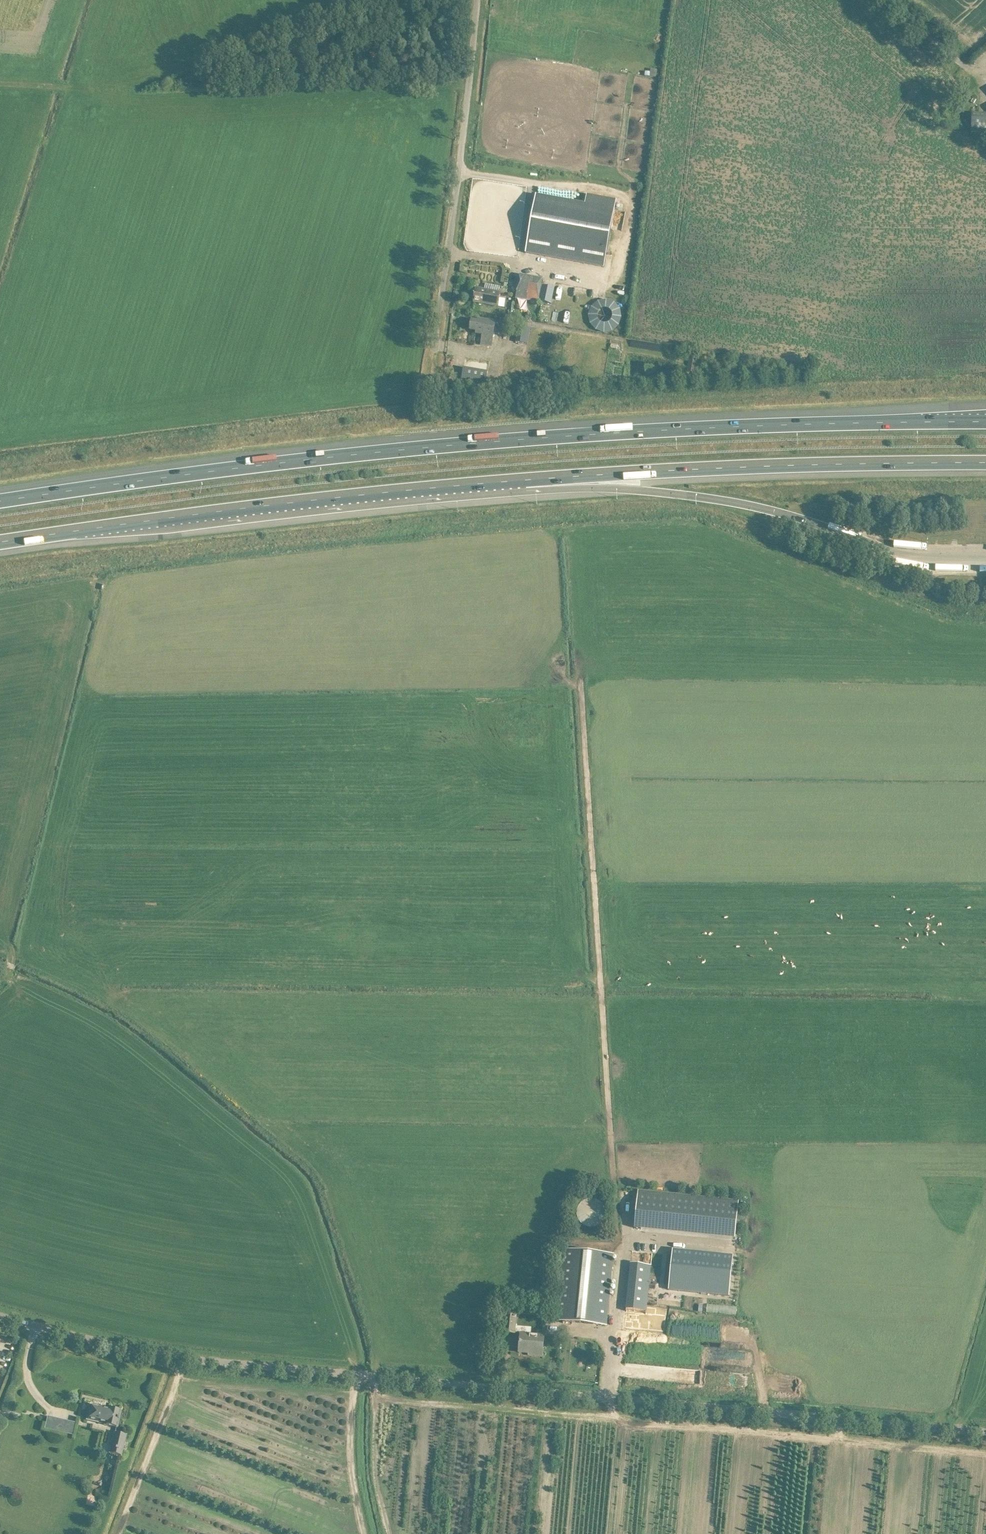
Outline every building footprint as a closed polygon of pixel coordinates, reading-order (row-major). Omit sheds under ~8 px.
[(971,123),(971,132),(985,133),(985,114),(972,113),(971,123)] [(536,195),(526,252),(604,266),(615,209),(536,195)] [(516,298),(537,302),(539,297),(541,284),(542,279),(520,276),(517,288),(516,298)] [(542,287),(540,301),(551,303),(553,288),(542,287)] [(474,303),(504,308),(505,299),(500,298),(500,293),(476,289),(474,303)] [(481,344),(492,346),(496,322),(478,320),(478,322),(472,321),(470,330),(476,331),(476,333),(483,334),(481,344)] [(519,326),(516,342),(528,344),(530,328),(519,326)] [(689,359),(687,371),(695,373),(697,367),(700,367),(701,361),(698,360),(689,359)] [(486,383),(486,382),(487,377),(488,374),(488,372),(463,368),(461,379),(486,383)] [(638,1192),(635,1221),(646,1222),(649,1194),(638,1192)] [(563,1249),(557,1310),(556,1320),(607,1325),(614,1254),(563,1249)] [(669,1290),(729,1296),(733,1256),(673,1250),(669,1290)] [(647,1306),(651,1265),(631,1263),(626,1311),(646,1313),(647,1306)] [(664,1331),(666,1315),(656,1314),(657,1308),(657,1307),(656,1307),(647,1306),(646,1313),(626,1311),(624,1327),(644,1329),(664,1331)] [(506,1315),(505,1322),(504,1332),(515,1333),(517,1316),(506,1315)] [(521,1336),(520,1343),(519,1353),(534,1354),(534,1356),(542,1357),(544,1338),(521,1336)] [(119,1418),(120,1411),(118,1410),(118,1409),(113,1407),(111,1409),(109,1408),(109,1410),(107,1409),(107,1411),(104,1410),(104,1409),(91,1406),(87,1420),(105,1424),(105,1425),(117,1428),(118,1420),(119,1420),(119,1418)] [(73,1435),(76,1422),(48,1415),(45,1428),(73,1435)] [(121,1456),(126,1435),(115,1432),(114,1435),(115,1435),(115,1433),(121,1434),(121,1438),(124,1439),(124,1440),(123,1441),(124,1441),(123,1446),(122,1445),(122,1446),(123,1446),(122,1451),(111,1448),(112,1446),(111,1446),(110,1453),(121,1456)] [(114,1435),(111,1446),(112,1446),(111,1448),(122,1451),(123,1446),(122,1446),(122,1445),(123,1446),(124,1441),(123,1441),(124,1440),(124,1439),(121,1438),(121,1434),(115,1433),(115,1435),(114,1435)]
